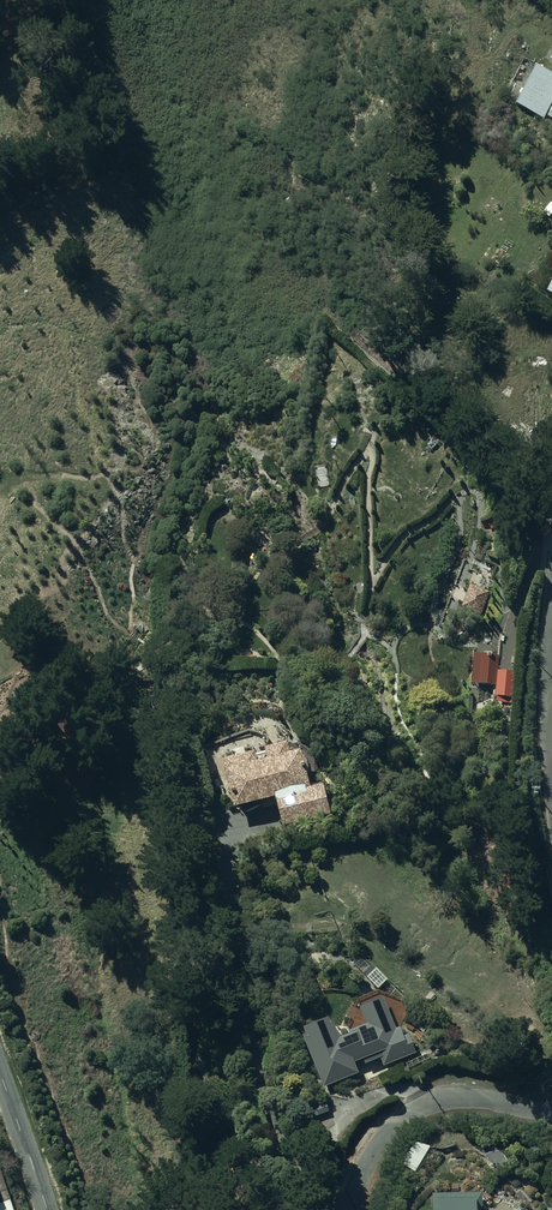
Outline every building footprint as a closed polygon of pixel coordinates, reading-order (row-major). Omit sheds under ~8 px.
[(517,101),(545,116),(551,103),(551,70),(538,62),(517,101)] [(492,588),(472,581),(463,605),(483,612),(492,588)] [(493,653),(475,651),(472,681),(490,683),(493,653)] [(503,695),(506,670),(498,669),(495,694),(503,695)] [(257,744),(258,747),(226,755),(236,803),(260,797),(263,807),(275,804),(273,793),(279,791),(286,822),(334,811),(327,779),(314,782),(311,769),(318,767),(312,742),(294,747),(292,736),(266,742),(257,744)] [(326,1016),(303,1025),(309,1038),(305,1039),(323,1085),(359,1071),(355,1062),(364,1058),(365,1061),(382,1055),(384,1061),(414,1049),(409,1035),(404,1037),(401,1029),(397,1030),(383,995),(358,1005),(366,1025),(350,1031),(352,1036),(340,1040),(336,1028),(332,1030),(326,1016)] [(326,1099),(312,1105),(317,1115),(330,1110),(326,1099)] [(495,1144),(486,1154),(503,1168),(512,1158),(495,1144)] [(483,1190),(466,1190),(466,1182),(450,1183),(450,1190),(433,1191),(433,1209),(483,1209),(483,1190)]
